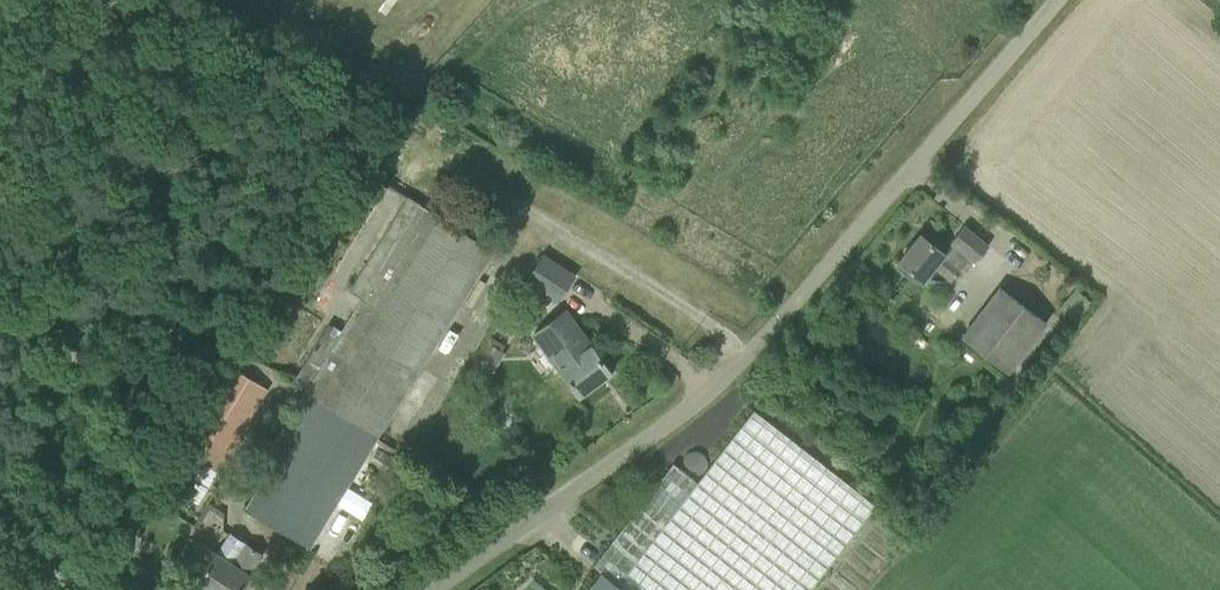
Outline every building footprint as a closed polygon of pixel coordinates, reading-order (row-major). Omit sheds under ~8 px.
[(493,249),(408,196),(350,290),(363,298),(343,332),(329,323),(294,381),(307,389),(249,485),(258,490),(247,508),(309,546),(493,249)] [(922,235),(899,262),(903,265),(900,269),(917,283),(920,279),(923,281),(935,266),(952,280),(962,268),(970,257),(975,262),(989,245),(965,225),(951,242),(952,243),(944,253),(922,235)] [(575,276),(543,255),(527,279),(559,300),(575,276)] [(1000,287),(962,337),(1008,372),(1046,322),(1000,287)] [(580,396),(612,373),(566,310),(535,333),(580,396)] [(268,388),(233,368),(231,366),(161,480),(182,493),(202,461),(218,470),(268,388)] [(698,482),(674,463),(594,566),(603,572),(626,589),(986,589),(755,410),(698,482)] [(247,544),(233,564),(200,542),(188,562),(204,572),(196,583),(206,589),(241,589),(250,575),(249,575),(263,554),(247,544)] [(603,572),(589,589),(626,589),(603,572)]
